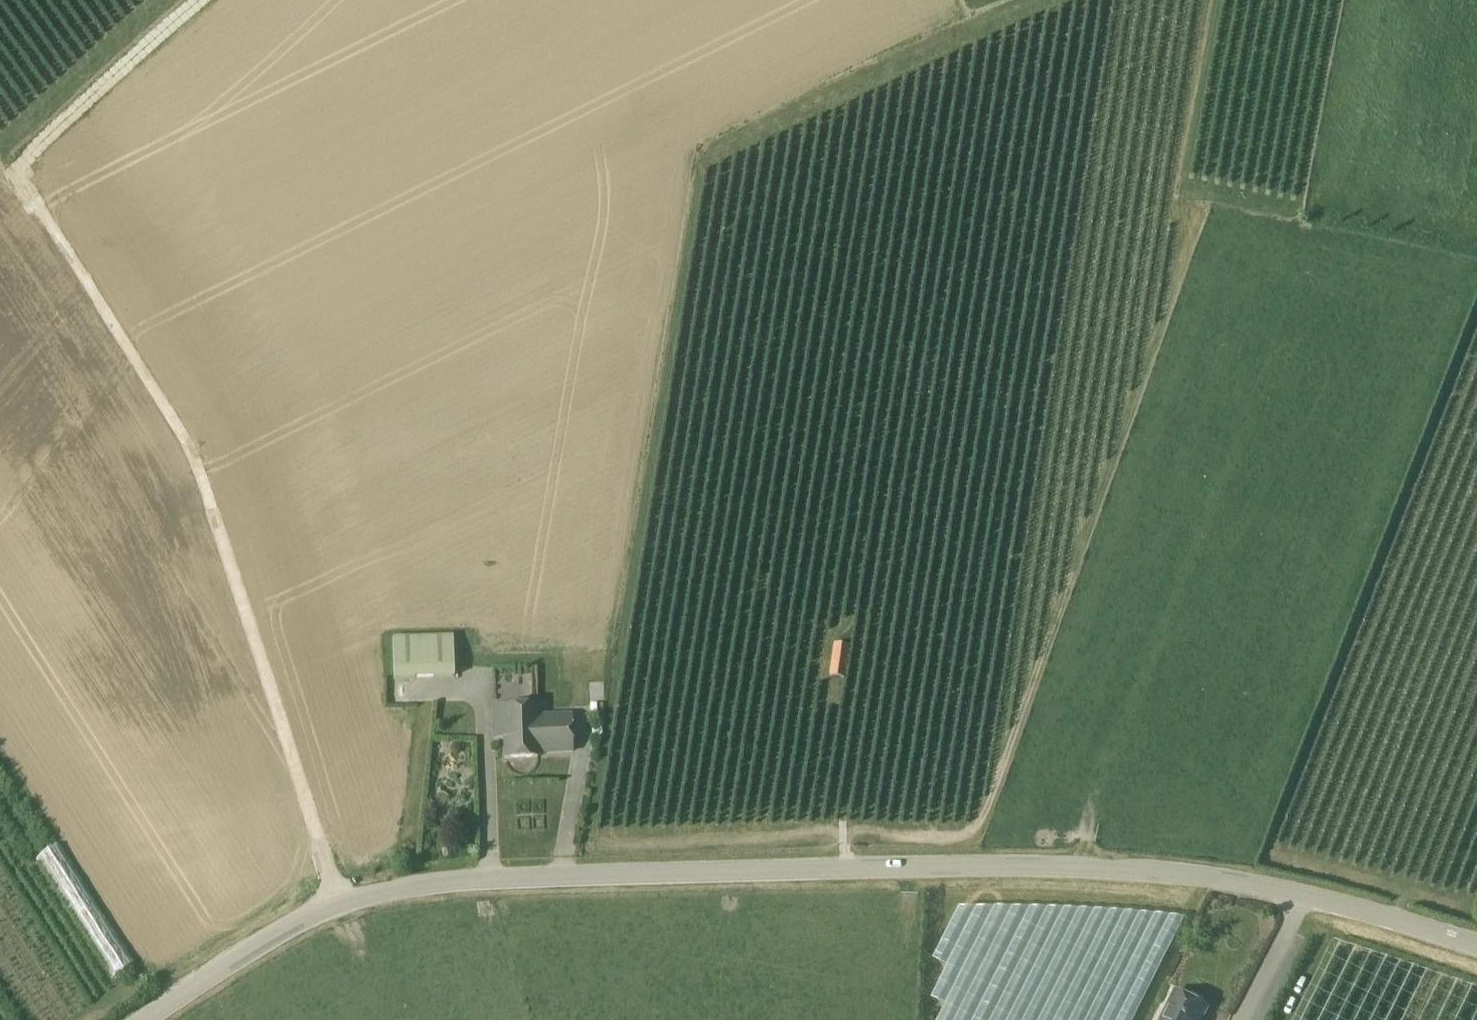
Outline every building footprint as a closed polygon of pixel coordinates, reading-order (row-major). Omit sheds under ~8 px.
[(453,679),(452,639),(392,641),(393,681),(453,679)] [(828,677),(844,679),(848,646),(833,644),(828,677)] [(504,761),(536,760),(536,755),(535,755),(534,719),(535,719),(535,709),(492,710),(493,742),(504,742),(504,761)] [(535,755),(536,755),(571,754),(570,718),(535,719),(534,719),(535,755)] [(1162,1019),(1198,1019),(1203,1009),(1201,1008),(1200,1001),(1191,996),(1184,1000),(1175,995),(1162,1019)]
